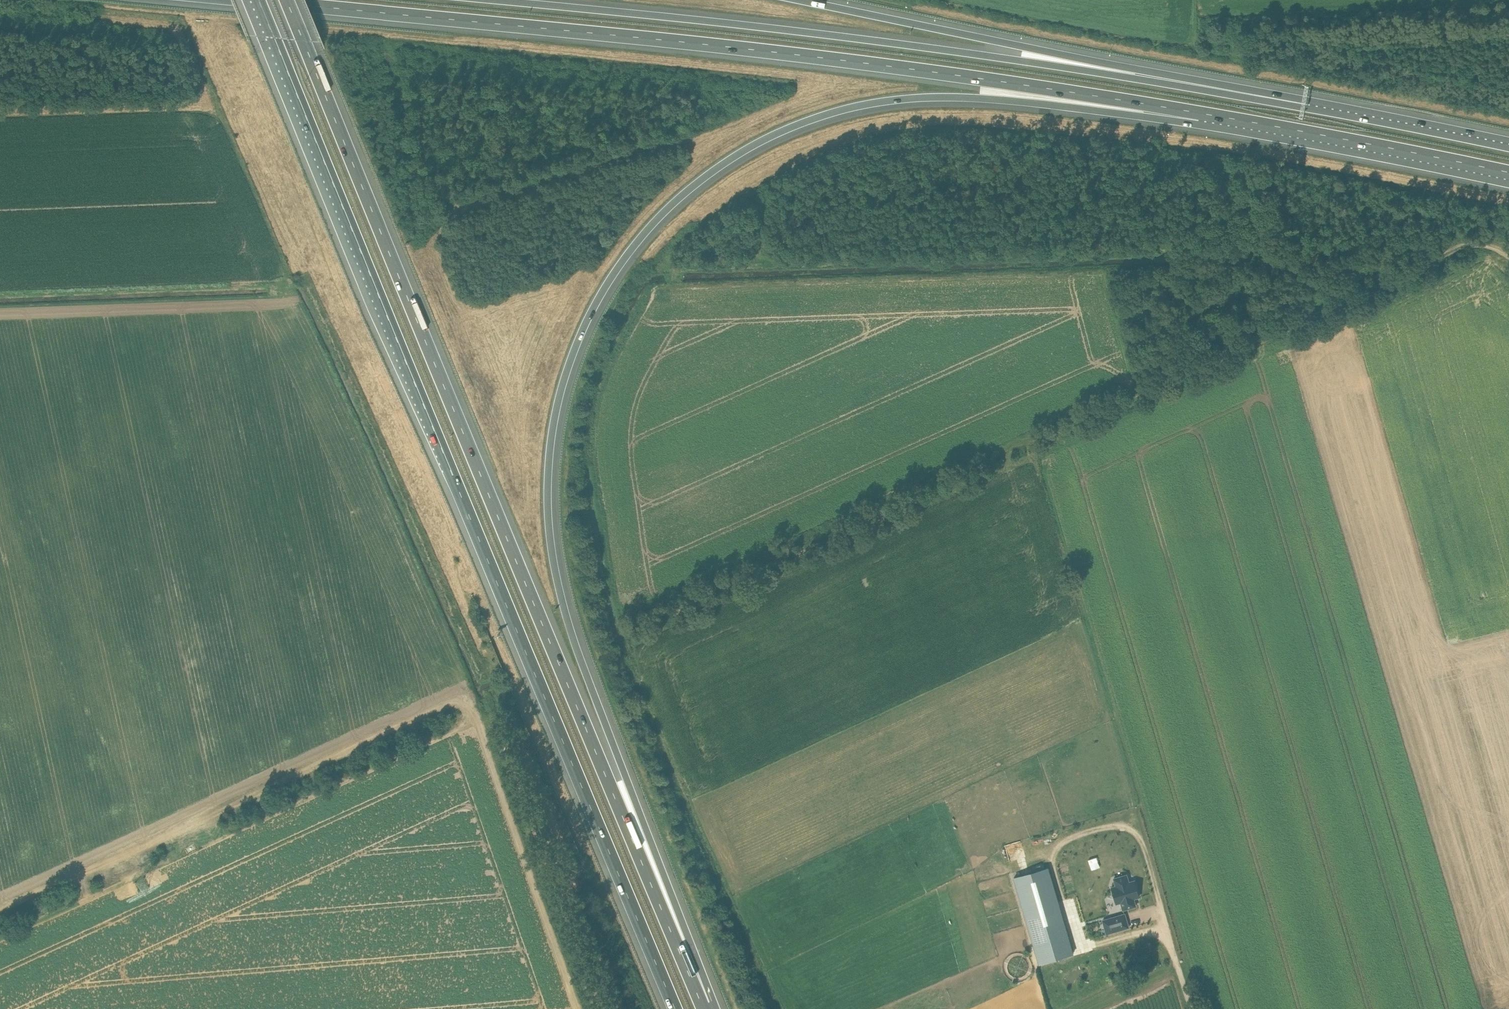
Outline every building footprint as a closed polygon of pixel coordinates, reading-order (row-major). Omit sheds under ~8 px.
[(1048,867),(1013,877),(1039,964),(1074,954),(1048,867)] [(1116,886),(1111,887),(1116,903),(1121,902),(1123,909),(1136,906),(1133,896),(1139,895),(1134,880),(1129,882),(1127,874),(1114,878),(1116,886)] [(1125,913),(1109,918),(1113,931),(1129,927),(1125,913)]
